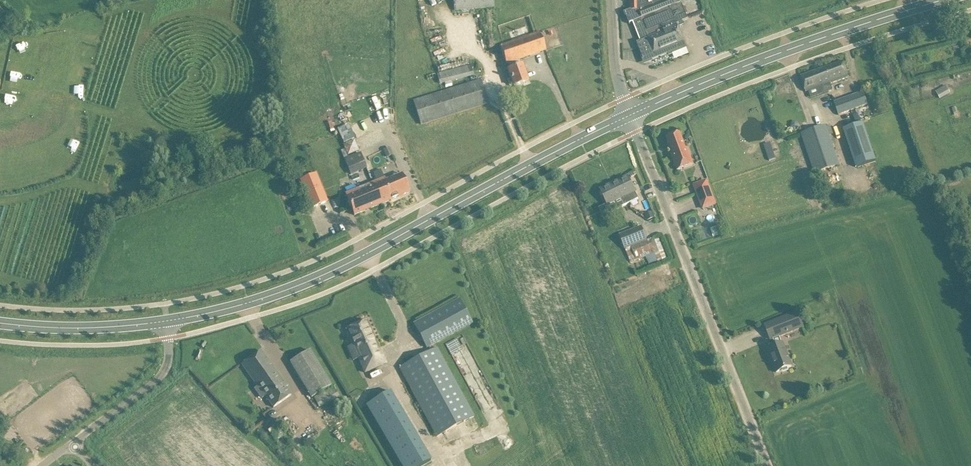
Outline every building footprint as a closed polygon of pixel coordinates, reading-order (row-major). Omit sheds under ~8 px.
[(454,11),(494,8),(494,0),(453,0),(454,11)] [(625,13),(630,24),(630,23),(633,22),(641,42),(638,43),(638,42),(637,43),(644,60),(644,59),(644,57),(649,55),(650,57),(651,57),(650,54),(669,47),(672,54),(687,48),(679,27),(682,26),(681,22),(688,19),(682,3),(690,0),(639,0),(639,10),(631,11),(632,14),(627,16),(626,13),(625,13)] [(639,0),(631,0),(631,11),(639,10),(639,0)] [(510,69),(508,70),(514,87),(528,82),(522,65),(522,66),(520,60),(546,51),(539,32),(500,45),(506,65),(508,64),(510,69)] [(801,76),(800,76),(806,92),(809,91),(831,82),(831,83),(849,77),(849,76),(844,61),(801,76)] [(437,74),(440,85),(474,76),(471,65),(437,74)] [(18,80),(18,71),(9,70),(8,79),(18,80)] [(421,124),(488,103),(481,80),(414,101),(421,124)] [(946,86),(936,92),(940,99),(950,93),(946,86)] [(839,116),(868,105),(863,92),(834,102),(839,116)] [(863,122),(843,129),(856,168),(876,161),(863,122)] [(829,133),(826,126),(826,125),(801,134),(814,174),(840,166),(830,137),(829,133)] [(677,171),(693,165),(688,149),(688,148),(686,149),(680,133),(667,138),(673,154),(670,155),(671,155),(677,171)] [(76,136),(75,146),(84,147),(85,137),(76,136)] [(354,140),(344,144),(348,155),(359,151),(354,140)] [(772,143),(766,144),(770,160),(776,158),(772,143)] [(389,147),(383,150),(386,158),(393,155),(389,147)] [(350,158),(345,160),(351,175),(367,168),(361,153),(357,155),(350,158)] [(53,168),(43,171),(45,180),(56,177),(53,168)] [(317,174),(302,180),(313,207),(328,201),(317,174)] [(372,183),(381,205),(410,193),(402,174),(386,181),(385,178),(384,178),(385,178),(372,183)] [(601,190),(606,201),(611,211),(638,199),(628,177),(615,183),(616,185),(610,187),(610,186),(601,190)] [(715,204),(707,181),(695,185),(703,209),(715,204)] [(354,216),(381,205),(372,183),(346,194),(354,216)] [(652,213),(646,216),(649,222),(655,219),(652,213)] [(641,227),(620,236),(625,249),(630,262),(655,253),(658,263),(667,259),(659,239),(651,242),(647,244),(646,240),(647,240),(641,227)] [(472,323),(464,308),(459,299),(414,324),(427,348),(472,323)] [(803,327),(797,313),(765,325),(771,340),(773,339),(776,346),(768,350),(772,360),(774,360),(778,371),(776,372),(776,373),(791,367),(782,344),(779,337),(803,327)] [(346,330),(365,373),(386,364),(367,321),(346,330)] [(474,417),(437,348),(399,368),(436,437),(474,417)] [(261,351),(242,364),(258,388),(259,387),(274,408),(291,395),(286,388),(286,387),(261,351)] [(331,386),(315,359),(310,351),(290,362),(311,398),(331,386)] [(366,406),(402,465),(422,465),(431,461),(390,391),(366,406)] [(9,421),(2,412),(0,413),(0,427),(9,421)] [(276,426),(270,430),(277,441),(283,437),(276,426)]
